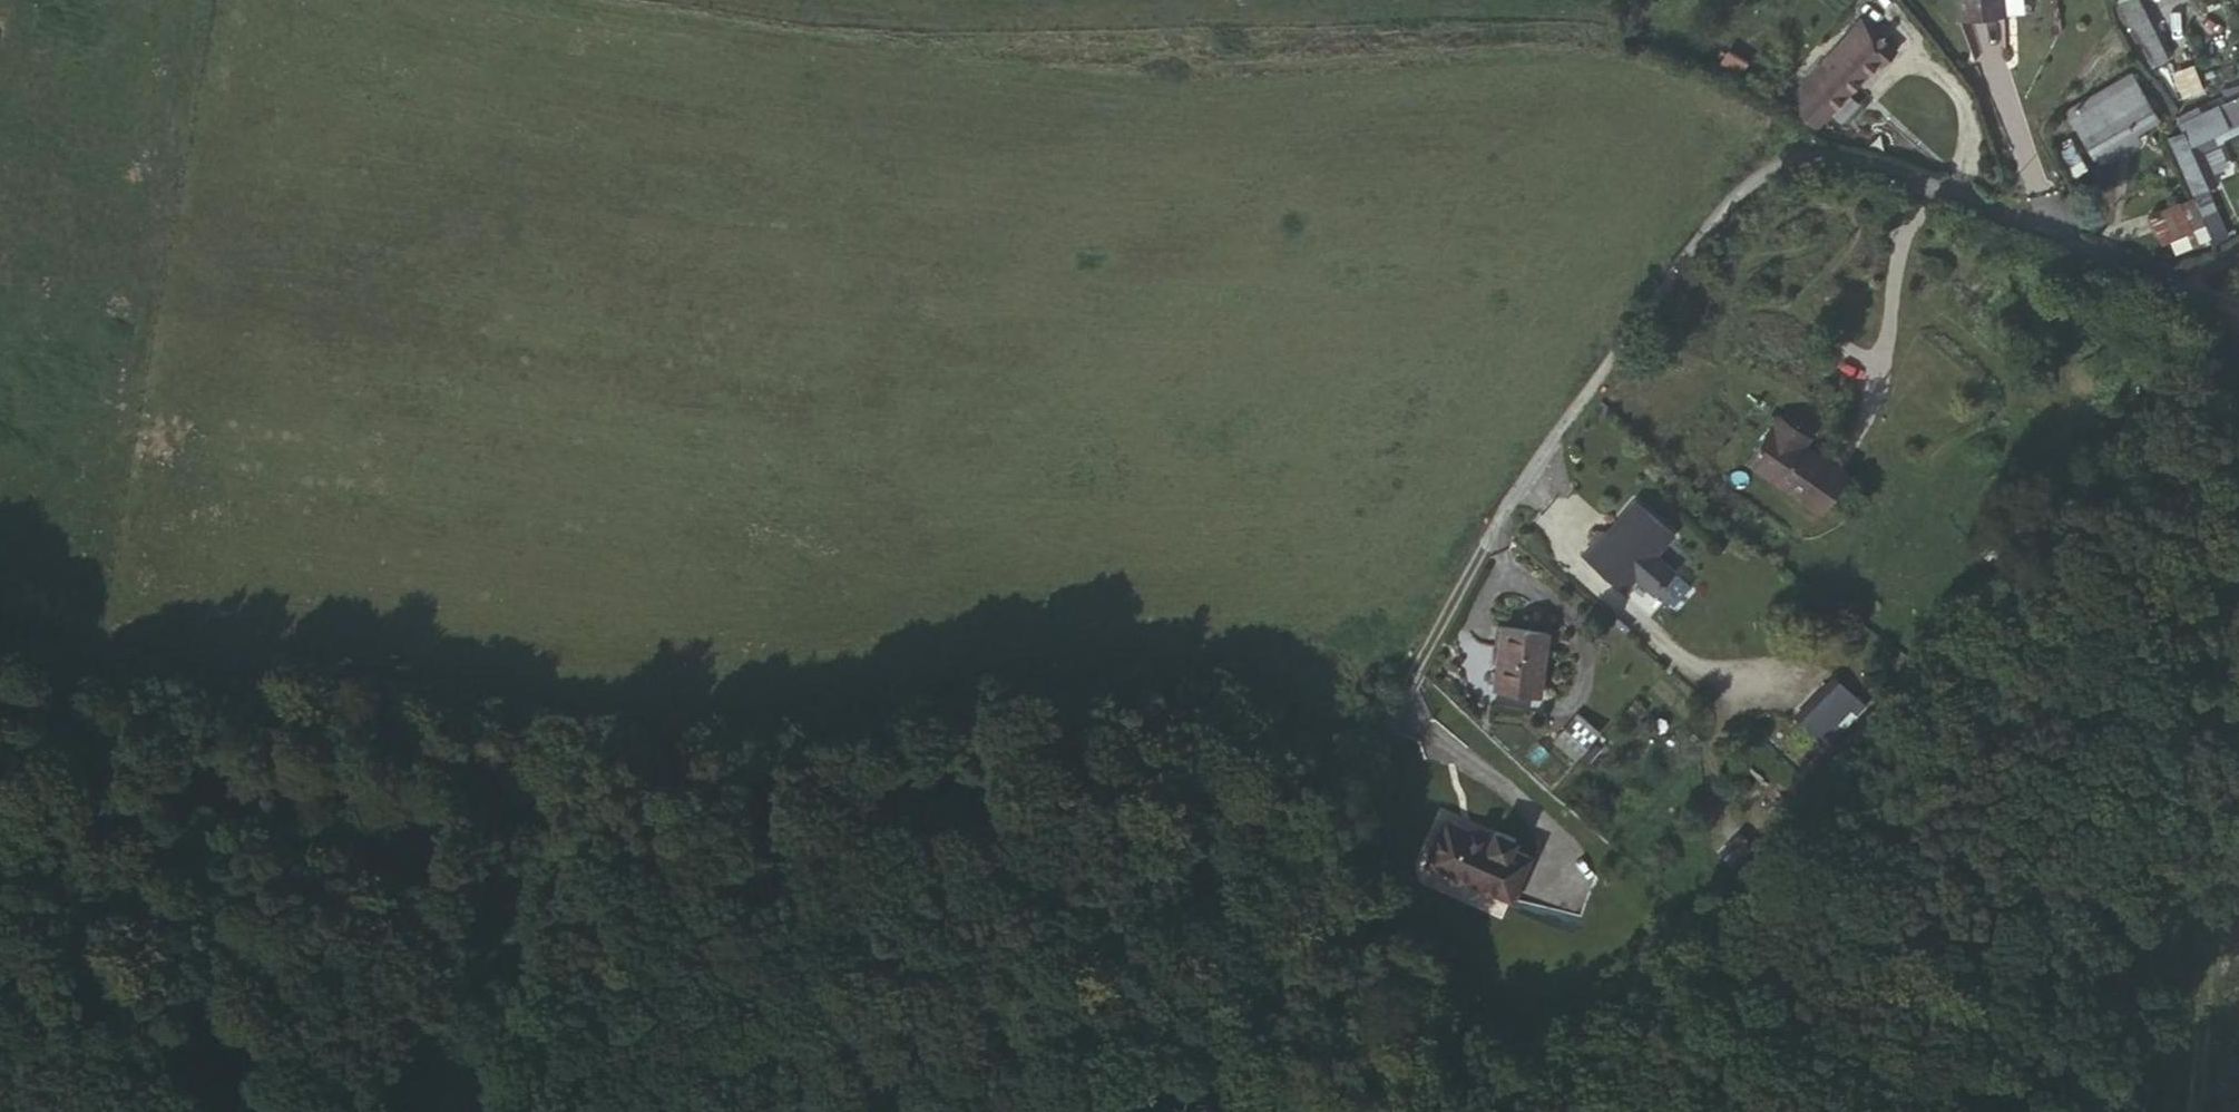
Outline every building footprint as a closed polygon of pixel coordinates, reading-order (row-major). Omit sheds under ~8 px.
[(2008,12),(2007,0),(1959,0),(1961,19),(2008,12)] [(2117,4),(2121,11),(2118,13),(2124,26),(2123,28),(2131,43),(2137,40),(2151,64),(2168,55),(2140,0),(2126,0),(2117,4)] [(1862,39),(1875,26),(1865,16),(1851,29),(1854,31),(1862,39)] [(1900,51),(1875,26),(1862,39),(1882,59),(1888,64),(1900,51)] [(1882,59),(1862,39),(1854,31),(1790,97),(1818,125),(1882,59)] [(1725,54),(1718,66),(1738,77),(1745,65),(1725,54)] [(2081,126),(2148,95),(2135,69),(2065,101),(2087,149),(2092,147),(2081,126)] [(2157,116),(2148,95),(2081,126),(2092,147),(2157,116)] [(2219,110),(2218,109),(2202,114),(2202,113),(2180,120),(2186,136),(2189,144),(2213,135),(2238,124),(2238,103),(2219,110)] [(2189,144),(2186,136),(2172,142),(2192,192),(2215,183),(2202,150),(2217,144),(2213,135),(2189,144)] [(2170,231),(2189,223),(2176,191),(2148,204),(2161,235),(2170,231)] [(2212,244),(2226,238),(2215,210),(2201,216),(2212,244)] [(2194,237),(2189,223),(2170,231),(2177,245),(2194,237)] [(1801,424),(1778,407),(1747,452),(1816,502),(1843,465),(1795,432),(1801,424)] [(1607,526),(1587,551),(1630,584),(1640,571),(1660,586),(1680,561),(1660,546),(1678,522),(1639,492),(1610,528),(1607,526)] [(1505,620),(1498,681),(1546,687),(1552,625),(1505,620)] [(1849,677),(1825,703),(1846,723),(1871,696),(1849,677)] [(1591,706),(1567,733),(1589,752),(1612,725),(1591,706)] [(1444,865),(1532,895),(1547,851),(1527,845),(1531,834),(1510,827),(1507,838),(1459,821),(1444,865)]
